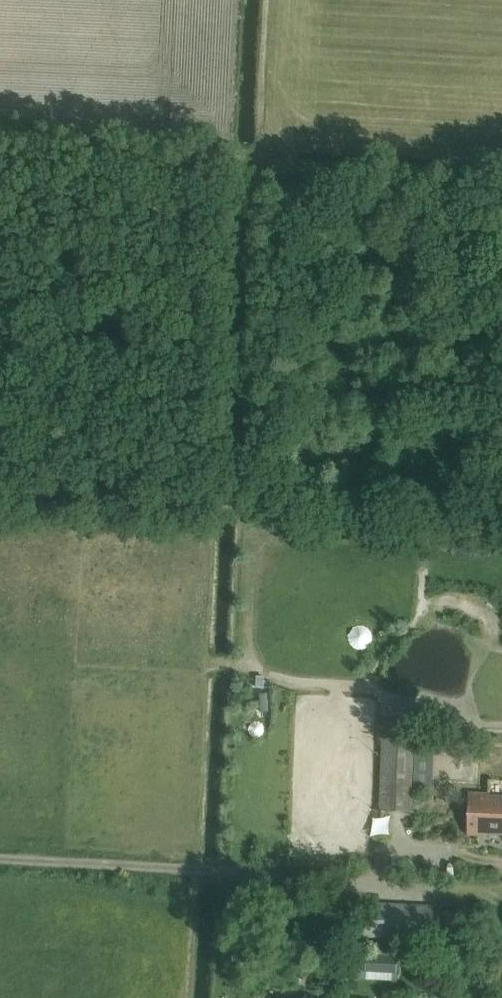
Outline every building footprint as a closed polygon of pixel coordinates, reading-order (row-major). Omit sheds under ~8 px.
[(382,723),(380,811),(413,812),(409,723),(408,704),(390,703),(389,723),(382,723)] [(469,793),(467,835),(468,835),(486,836),(486,834),(501,835),(501,795),(469,793)] [(412,825),(413,813),(393,813),(393,825),(412,825)] [(432,940),(433,907),(365,904),(364,937),(432,940)] [(397,974),(397,956),(367,955),(366,973),(397,974)]
